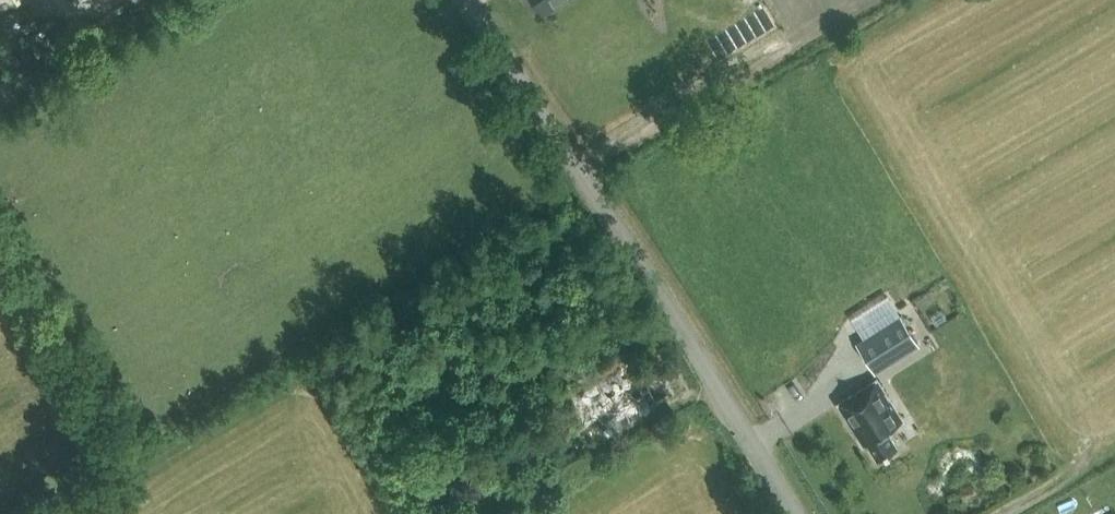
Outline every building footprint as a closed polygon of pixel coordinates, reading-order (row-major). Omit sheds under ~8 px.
[(547,9),(561,0),(541,0),(547,9)] [(907,295),(899,300),(896,302),(900,309),(911,302),(908,296),(907,295)] [(919,344),(907,324),(920,316),(916,310),(903,318),(901,314),(856,342),(875,372),(919,344)] [(654,357),(641,365),(622,332),(605,342),(610,350),(613,349),(625,369),(583,393),(608,434),(654,407),(651,403),(674,389),(654,357)] [(877,378),(838,403),(864,443),(868,441),(879,458),(897,446),(886,429),(902,419),(877,378)]
